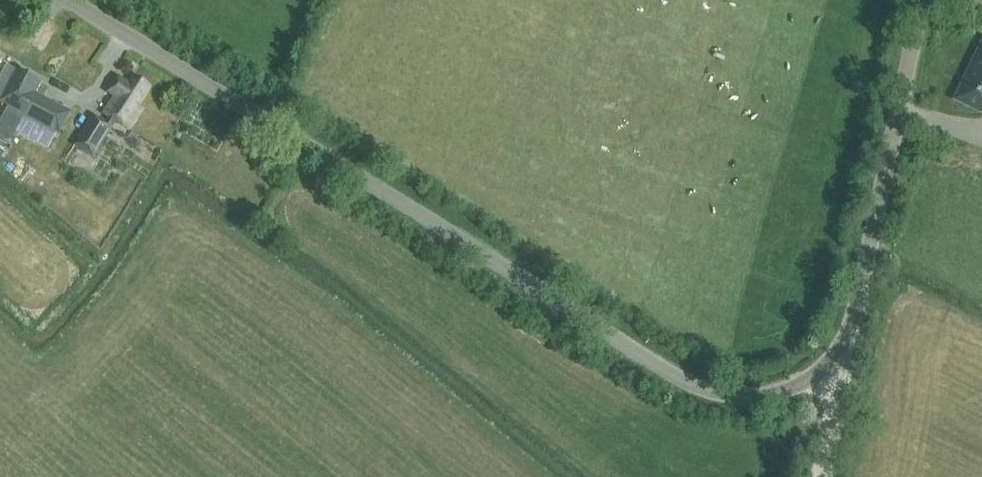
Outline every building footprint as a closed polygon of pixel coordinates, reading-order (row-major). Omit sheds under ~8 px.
[(19,0),(5,0),(5,15),(20,14),(19,0)] [(958,99),(981,111),(981,50),(958,99)] [(25,114),(42,83),(18,70),(1,102),(25,114)] [(95,116),(77,147),(96,159),(118,123),(130,130),(143,109),(138,106),(150,87),(134,78),(130,85),(118,78),(108,93),(116,97),(105,115),(111,119),(108,124),(95,116)] [(74,111),(42,94),(28,120),(60,137),(74,111)] [(21,121),(7,114),(0,128),(0,135),(10,141),(21,121)]
